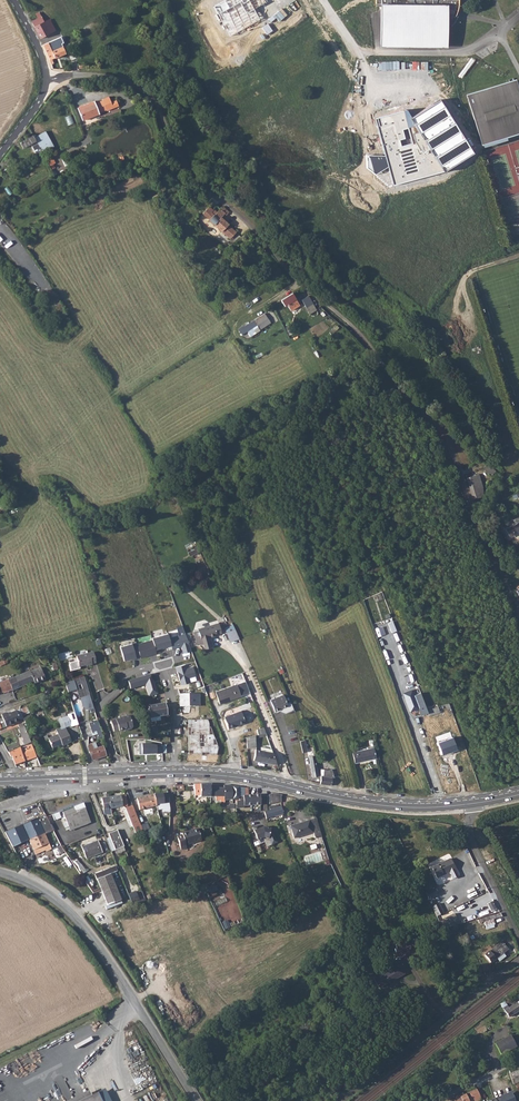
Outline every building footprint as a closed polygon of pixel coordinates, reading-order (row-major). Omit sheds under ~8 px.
[(376,5),(381,5),(381,8),(381,47),(445,48),(446,25),(451,27),(452,26),(454,23),(455,21),(457,19),(455,19),(456,12),(457,5),(456,0),(376,0),(376,5)] [(37,18),(31,22),(40,39),(55,31),(47,15),(46,15),(44,10),(35,14),(37,18)] [(54,41),(44,46),(48,54),(50,59),(51,64),(55,63),(53,59),(56,57),(57,60),(62,57),(61,55),(66,53),(60,42),(59,38),(54,41)] [(466,96),(475,123),(481,145),(507,136),(518,133),(518,83),(514,84),(514,81),(492,88),(466,96)] [(108,96),(102,99),(102,100),(106,110),(118,106),(116,100),(110,102),(108,96)] [(95,103),(98,112),(106,110),(102,100),(95,103)] [(95,103),(94,101),(78,108),(82,120),(99,114),(98,112),(95,103)] [(42,152),(33,135),(20,142),(23,148),(31,144),(35,153),(38,151),(39,153),(42,152)] [(7,162),(4,164),(8,169),(17,162),(10,154),(5,158),(7,162)] [(220,209),(216,205),(205,217),(213,224),(222,231),(230,238),(236,233),(239,229),(233,223),(230,226),(228,225),(229,224),(222,217),(225,214),(227,215),(229,212),(224,207),(223,207),(221,207),(220,209)] [(300,305),(296,299),(292,293),(281,300),(285,306),(287,304),(291,310),(300,305)] [(308,295),(301,299),(306,307),(313,303),(308,295)] [(265,313),(254,320),(257,325),(259,329),(270,323),(265,313)] [(254,320),(238,330),(242,334),(257,325),(254,320)] [(486,465),(483,467),(490,475),(494,472),(495,471),(496,471),(495,470),(486,465)] [(478,474),(466,478),(473,499),(483,496),(482,486),(478,474)] [(506,527),(510,535),(514,534),(515,535),(518,533),(518,517),(513,519),(515,523),(506,527)] [(207,626),(198,629),(199,630),(194,632),(198,645),(203,644),(205,649),(213,647),(211,641),(210,642),(209,637),(211,637),(217,635),(217,634),(222,632),(219,622),(207,626)] [(376,629),(379,637),(387,634),(384,626),(376,629)] [(239,638),(235,628),(227,631),(231,641),(239,638)] [(168,651),(173,650),(169,638),(168,634),(152,638),(153,640),(155,650),(167,647),(168,651)] [(183,650),(184,653),(191,651),(185,634),(169,638),(173,650),(177,648),(177,647),(181,646),(182,650),(183,650)] [(140,657),(141,658),(149,656),(149,655),(152,655),(157,654),(155,650),(153,640),(137,644),(140,657)] [(136,659),(140,657),(137,644),(136,643),(120,647),(124,661),(136,658),(136,659)] [(93,652),(76,656),(77,661),(70,663),(69,665),(71,671),(80,669),(79,667),(86,665),(86,666),(92,665),(92,664),(96,662),(93,652)] [(186,668),(185,664),(176,667),(181,685),(190,682),(189,678),(196,676),(193,667),(186,668)] [(13,678),(9,680),(13,690),(26,685),(34,681),(35,683),(45,679),(41,668),(30,672),(29,671),(13,678)] [(150,674),(128,680),(131,688),(146,684),(149,696),(157,694),(154,682),(152,682),(150,674)] [(88,710),(89,710),(90,713),(94,712),(83,677),(65,682),(67,690),(72,688),(73,691),(77,690),(79,698),(80,698),(83,707),(84,707),(85,709),(88,709),(88,710)] [(5,692),(10,691),(13,690),(9,680),(0,682),(0,693),(5,692)] [(237,684),(216,692),(220,704),(233,699),(233,698),(241,695),(250,692),(246,681),(237,684)] [(199,694),(180,694),(180,706),(200,705),(199,694)] [(283,695),(271,700),(276,713),(280,711),(282,710),(283,712),(285,713),(294,710),(292,706),(290,702),(287,703),(283,695)] [(153,705),(148,706),(150,718),(168,715),(165,703),(153,705)] [(440,705),(427,709),(428,713),(429,715),(440,712),(439,710),(446,707),(449,715),(453,714),(449,703),(440,705)] [(6,713),(1,715),(3,718),(6,727),(7,727),(21,721),(16,710),(7,715),(6,713)] [(241,711),(224,717),(229,729),(246,722),(241,711)] [(76,717),(75,712),(68,714),(68,716),(71,724),(72,727),(78,724),(76,717)] [(129,715),(111,721),(114,731),(119,729),(119,730),(127,728),(129,729),(132,728),(133,726),(129,715)] [(61,728),(65,726),(71,724),(68,716),(57,720),(61,728)] [(102,737),(97,721),(89,723),(92,732),(96,731),(96,730),(99,738),(102,737)] [(25,727),(23,724),(23,723),(18,725),(19,728),(18,728),(25,745),(31,742),(25,727)] [(81,727),(83,734),(91,732),(88,724),(81,727)] [(52,748),(59,746),(62,745),(62,746),(71,742),(65,726),(61,728),(56,730),(58,735),(49,739),(52,748)] [(259,737),(266,736),(265,727),(258,729),(259,737)] [(256,735),(246,737),(247,747),(257,747),(256,735)] [(452,737),(438,742),(442,754),(457,749),(452,737)] [(95,743),(88,745),(93,760),(106,756),(102,746),(97,748),(95,743)] [(148,744),(141,745),(141,755),(156,755),(156,746),(148,744)] [(20,748),(9,752),(8,753),(10,756),(12,756),(15,765),(23,762),(37,757),(32,745),(25,747),(25,746),(20,748)] [(277,764),(272,749),(261,747),(261,750),(256,749),(254,760),(272,764),(277,764)] [(356,750),(352,751),(355,763),(376,758),(374,747),(357,751),(356,750)] [(210,751),(207,758),(215,761),(218,754),(210,751)] [(315,755),(309,756),(312,776),(318,775),(315,755)] [(322,775),(320,784),(326,785),(332,786),(332,781),(333,778),(334,777),(332,769),(328,770),(321,769),(320,775),(322,775)] [(210,784),(194,784),(194,796),(200,796),(200,797),(210,797),(210,788),(210,784)] [(223,788),(210,788),(210,797),(210,814),(213,814),(213,809),(213,802),(214,802),(214,799),(220,799),(220,802),(224,802),(224,800),(226,800),(226,804),(225,804),(225,809),(233,809),(233,811),(237,811),(235,808),(235,801),(232,801),(232,800),(232,786),(224,785),(223,788)] [(234,786),(232,786),(232,800),(239,800),(239,796),(243,796),(245,796),(245,788),(240,787),(234,786)] [(245,796),(243,796),(243,806),(260,805),(260,795),(249,795),(248,788),(245,788),(245,796)] [(167,793),(153,795),(156,806),(157,811),(162,810),(163,812),(170,810),(167,793)] [(280,795),(273,793),(269,795),(269,804),(281,802),(280,796),(280,795)] [(153,795),(153,794),(136,798),(139,810),(156,806),(153,795)] [(120,795),(108,797),(109,800),(110,809),(115,808),(120,807),(123,807),(125,808),(132,826),(136,835),(143,832),(139,821),(132,805),(127,807),(125,795),(121,796),(120,795)] [(109,800),(108,797),(102,798),(103,811),(104,811),(104,816),(112,815),(111,812),(110,809),(109,800)] [(62,811),(63,813),(69,829),(70,830),(90,822),(82,803),(64,810),(62,811)] [(267,810),(264,811),(266,819),(273,817),(270,809),(267,810)] [(20,825),(26,840),(41,833),(52,828),(45,814),(20,825)] [(309,821),(290,826),(294,838),(313,832),(315,837),(321,836),(321,834),(319,830),(316,819),(314,819),(309,821)] [(141,824),(144,834),(151,831),(147,822),(141,824)] [(257,826),(253,827),(258,840),(264,837),(268,839),(270,845),(276,843),(273,834),(269,833),(271,829),(265,827),(261,829),(261,828),(259,829),(257,826)] [(182,835),(177,836),(181,849),(186,848),(185,844),(201,840),(198,828),(182,833),(182,835)] [(117,830),(108,833),(115,850),(124,847),(122,842),(117,830)] [(41,833),(26,840),(30,850),(46,844),(41,833)] [(108,833),(105,835),(111,852),(115,850),(108,833)] [(81,842),(82,846),(98,840),(97,836),(81,842)] [(98,841),(82,847),(86,858),(102,852),(98,841)] [(46,844),(30,850),(32,855),(48,848),(46,844)] [(320,853),(305,856),(306,864),(322,862),(320,853)] [(450,858),(431,867),(436,878),(449,872),(452,879),(458,876),(450,858)] [(73,861),(71,863),(79,875),(87,887),(93,896),(101,890),(100,888),(93,892),(73,861)] [(116,866),(105,870),(107,875),(111,874),(118,871),(116,866)] [(105,870),(95,874),(97,879),(107,875),(105,870)] [(107,875),(97,879),(100,888),(101,890),(107,905),(121,900),(111,874),(107,875)] [(472,883),(476,891),(483,887),(480,879),(472,883)] [(437,887),(426,891),(429,899),(440,895),(437,887)] [(135,891),(129,894),(133,903),(134,903),(139,900),(135,891)] [(493,901),(488,903),(492,911),(497,909),(493,901)] [(438,905),(431,908),(436,917),(442,914),(438,905)] [(481,916),(489,914),(487,906),(479,908),(481,916)] [(453,913),(437,920),(442,930),(458,925),(453,913)] [(486,917),(478,920),(479,923),(483,922),(485,927),(495,924),(493,919),(501,917),(499,913),(491,916),(486,918),(486,917)] [(408,941),(396,945),(398,952),(411,948),(408,941)] [(491,963),(497,959),(504,953),(507,950),(501,942),(485,955),(491,963)] [(504,953),(497,959),(500,962),(506,957),(504,953)] [(379,988),(394,980),(396,979),(401,976),(404,974),(399,965),(374,979),(379,988)] [(505,1010),(509,1017),(518,1011),(518,1001),(505,1010)] [(510,1036),(495,1044),(501,1055),(509,1051),(512,1055),(518,1052),(510,1036)] [(510,1074),(514,1084),(518,1082),(518,1070),(510,1074)] [(451,1100),(472,1100),(476,1099),(477,1100),(481,1099),(476,1087),(474,1088),(475,1089),(463,1095),(462,1094),(456,1097),(457,1098),(454,1100),(451,1100)] [(100,1100),(104,1099),(100,1091),(97,1093),(96,1092),(78,1100),(101,1100),(100,1100)] [(495,1098),(496,1100),(512,1100),(509,1093),(495,1098)]
